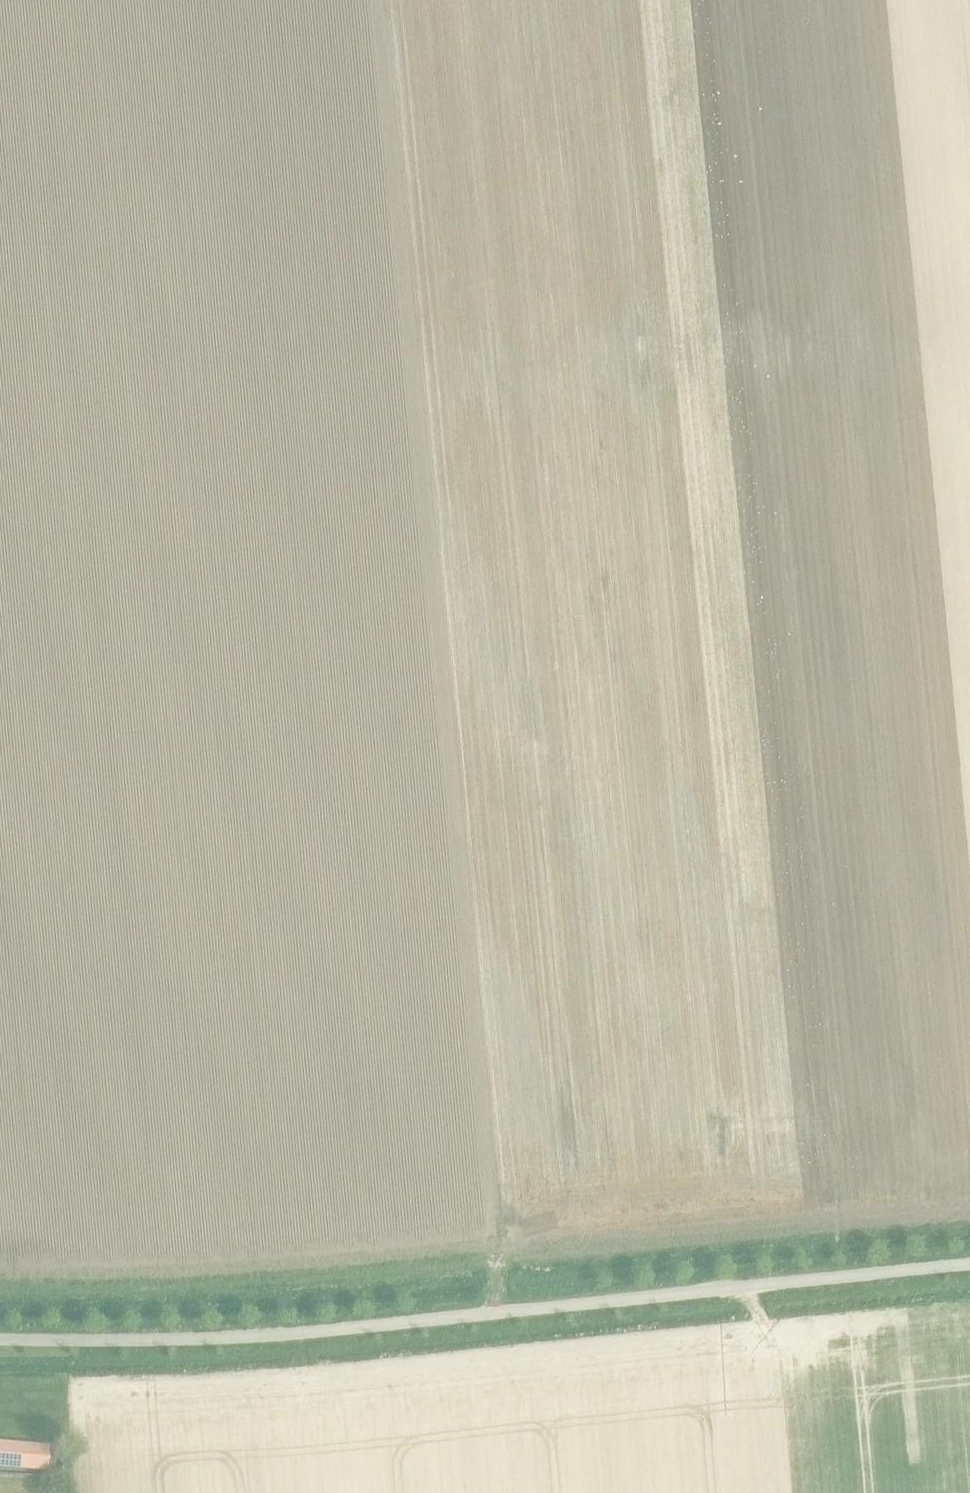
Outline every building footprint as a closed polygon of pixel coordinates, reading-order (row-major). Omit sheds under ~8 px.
[(46,1471),(48,1447),(0,1443),(0,1467),(46,1471)]
